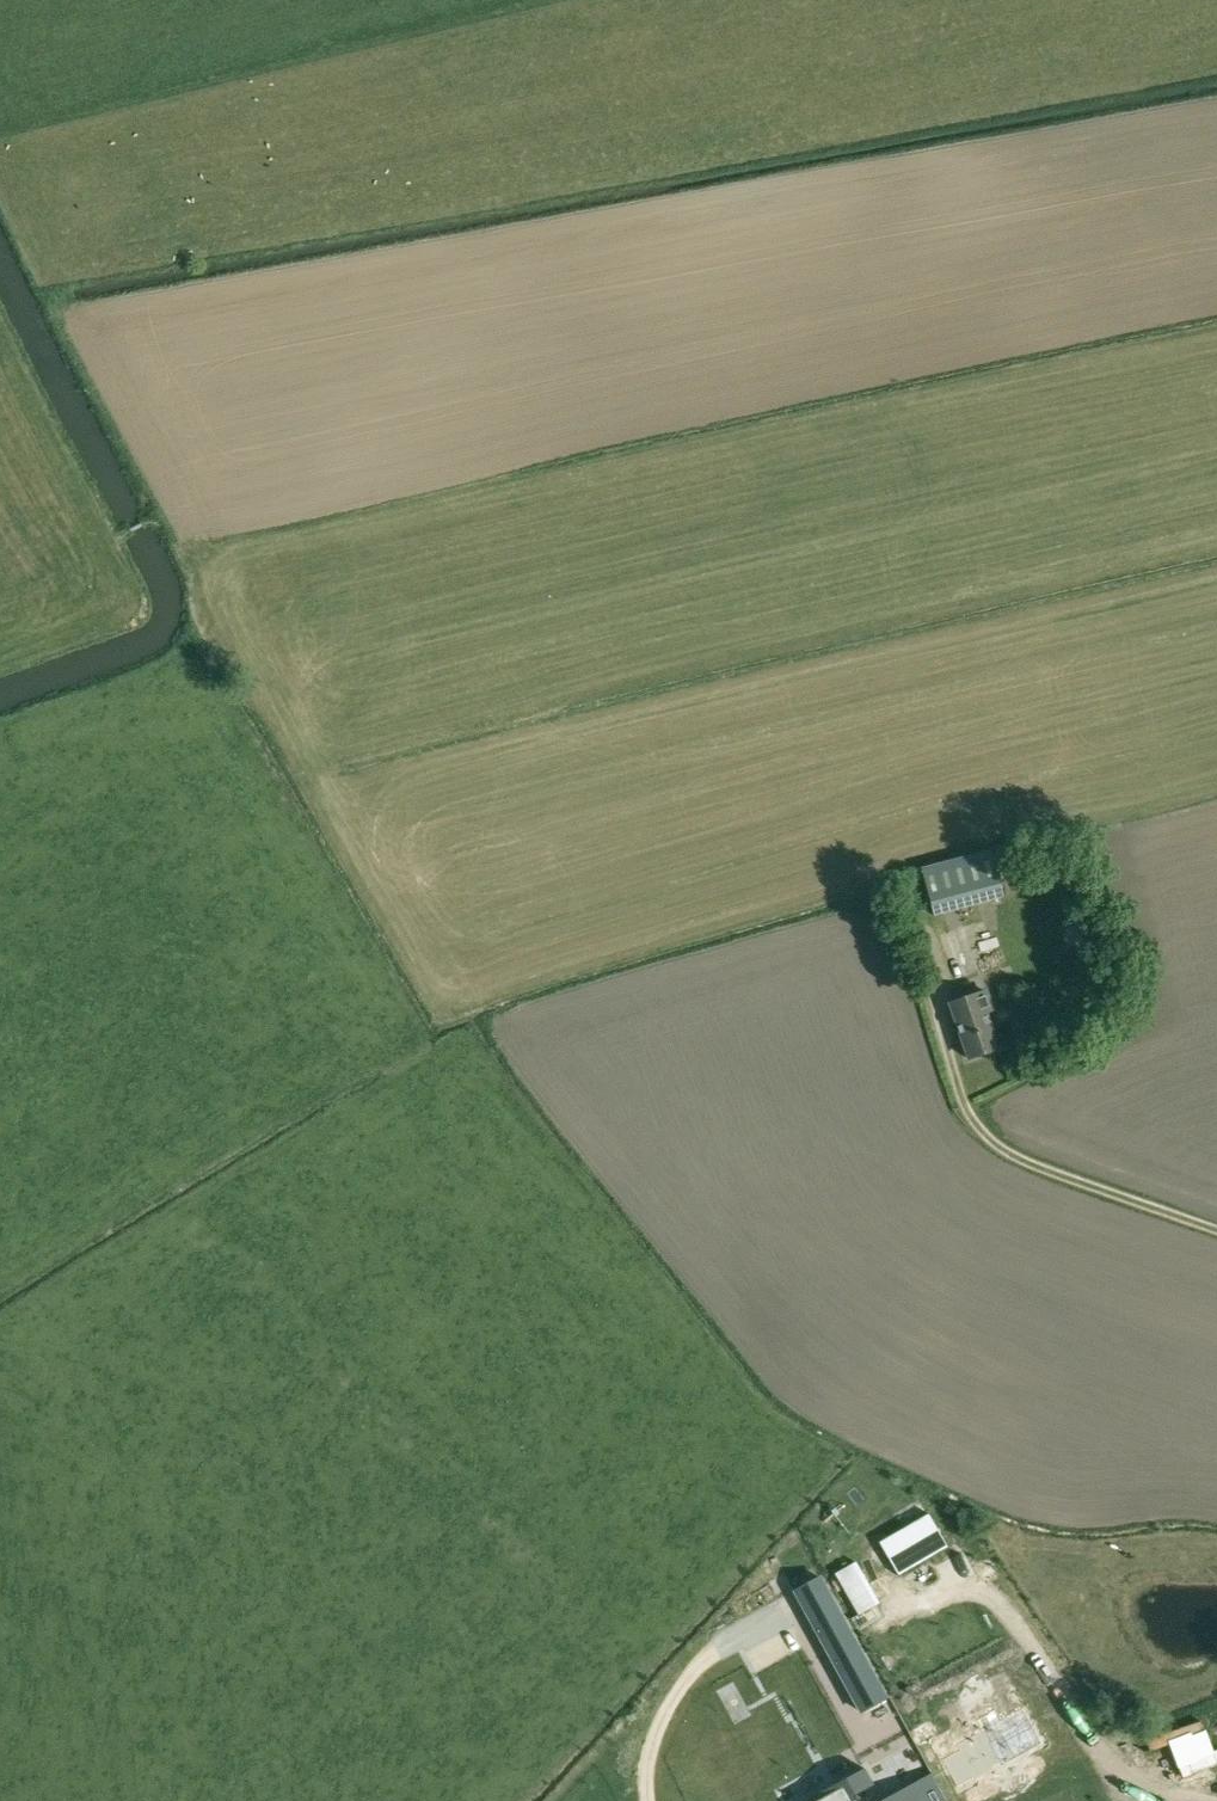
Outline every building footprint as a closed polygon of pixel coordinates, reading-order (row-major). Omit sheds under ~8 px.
[(991,848),(921,866),(933,915),(1004,897),(991,848)] [(984,992),(949,1005),(969,1060),(998,1049),(985,1013),(991,1011),(984,992)] [(928,1513),(878,1542),(898,1576),(948,1547),(928,1513)] [(861,1712),(886,1699),(838,1612),(813,1625),(861,1712)] [(855,1795),(874,1785),(865,1768),(805,1800),(858,1800),(855,1795)] [(926,1776),(881,1800),(940,1800),(926,1776)]
